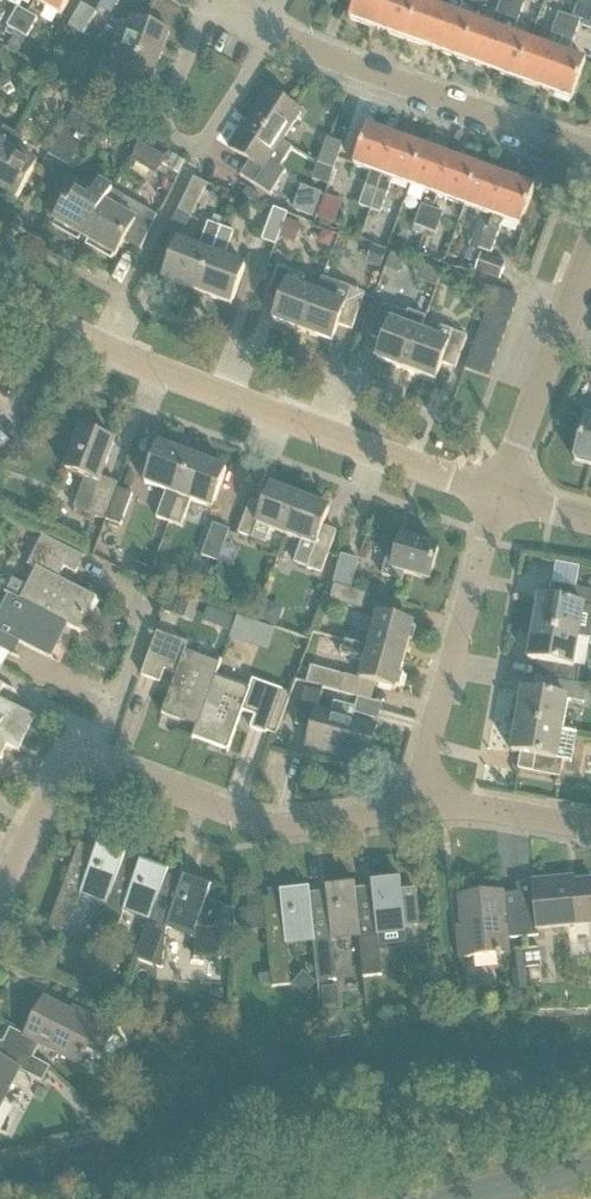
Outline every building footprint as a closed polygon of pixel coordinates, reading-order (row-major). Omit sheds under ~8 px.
[(60,16),(69,0),(35,0),(34,2),(60,16)] [(377,28),(388,0),(356,0),(350,18),(377,28)] [(405,39),(419,1),(417,0),(388,0),(377,28),(405,39)] [(461,59),(474,21),(457,15),(463,0),(450,0),(447,11),(433,49),(461,59)] [(516,79),(530,41),(513,35),(525,0),(524,0),(513,0),(507,17),(502,31),(488,69),(516,79)] [(507,17),(513,0),(500,0),(496,12),(507,17)] [(580,0),(578,0),(572,17),(590,23),(590,4),(580,0)] [(433,49),(447,11),(419,1),(405,39),(433,49)] [(81,3),(67,27),(82,36),(96,12),(81,3)] [(16,31),(28,12),(17,6),(6,26),(16,31)] [(28,12),(16,31),(8,47),(18,53),(38,18),(28,12)] [(544,89),(558,51),(570,17),(559,12),(546,47),(530,41),(516,79),(544,89)] [(118,49),(157,64),(169,31),(130,16),(118,49)] [(570,17),(558,51),(544,89),(572,99),(586,61),(568,55),(581,20),(570,17)] [(461,59),(488,69),(502,31),(474,21),(461,59)] [(157,64),(118,49),(110,70),(99,66),(89,93),(118,104),(124,88),(146,96),(157,64)] [(248,119),(283,141),(301,112),(267,90),(248,119)] [(48,155),(63,163),(92,112),(77,104),(48,155)] [(107,121),(92,112),(63,163),(77,172),(107,121)] [(282,141),(283,141),(248,119),(229,148),(249,161),(240,175),(270,194),(285,171),(280,167),(293,148),(282,141)] [(14,133),(4,127),(0,134),(0,158),(14,133)] [(382,176),(396,137),(367,127),(353,165),(382,176)] [(14,133),(0,158),(0,191),(16,200),(37,164),(16,152),(24,139),(14,133)] [(169,152),(144,137),(136,151),(161,166),(162,164),(169,152)] [(409,186),(423,147),(396,137),(382,176),(377,188),(369,209),(380,213),(392,180),(409,186)] [(327,138),(318,163),(324,166),(334,169),(343,144),(327,138)] [(414,225),(425,229),(432,208),(437,195),(451,157),(423,147),(409,186),(426,192),(414,225)] [(203,151),(192,170),(207,179),(218,160),(203,151)] [(169,152),(162,164),(177,173),(185,161),(169,152)] [(451,157),(437,195),(464,205),(478,167),(451,157)] [(478,167),(464,205),(492,215),(506,177),(478,167)] [(506,177),(492,215),(487,228),(480,249),(491,253),(503,219),(520,226),(534,187),(506,177)] [(207,184),(193,178),(177,210),(191,217),(207,184)] [(84,239),(110,194),(96,186),(91,195),(75,186),(75,187),(68,183),(58,200),(65,204),(54,222),(84,239)] [(322,193),(301,185),(292,209),(314,217),(322,193)] [(369,209),(377,188),(366,185),(359,205),(369,209)] [(124,197),(112,191),(84,239),(115,257),(124,241),(140,251),(157,216),(124,197)] [(343,201),(327,195),(318,220),(334,226),(343,201)] [(287,213),(273,208),(262,239),(276,244),(287,213)] [(443,212),(432,208),(425,229),(436,233),(443,212)] [(287,221),(281,237),(293,241),(299,225),(287,221)] [(163,280),(197,293),(221,227),(208,222),(198,247),(178,240),(163,280)] [(480,249),(487,228),(476,224),(469,245),(480,249)] [(233,232),(221,227),(197,293),(231,305),(246,265),(224,257),(233,232)] [(322,231),(320,238),(323,244),(329,247),(334,235),(322,231)] [(392,254),(387,268),(397,272),(402,258),(392,254)] [(474,271),(500,280),(506,263),(481,254),(474,271)] [(273,321),(302,332),(316,293),(300,287),(304,276),(278,266),(266,298),(280,303),(273,321)] [(332,299),(316,293),(302,332),(331,342),(338,324),(351,329),(365,293),(338,283),(332,299)] [(494,287),(489,301),(513,310),(518,296),(494,287)] [(489,301),(484,314),(508,323),(513,310),(489,301)] [(383,341),(376,359),(405,370),(420,331),(403,325),(391,321),(396,309),(381,304),(369,336),(383,341)] [(484,314),(479,328),(503,337),(508,323),(484,314)] [(439,326),(435,337),(420,331),(405,370),(435,381),(442,362),(455,367),(466,336),(439,326)] [(479,328),(474,341),(498,350),(503,337),(479,328)] [(474,341),(469,355),(493,364),(498,350),(474,341)] [(488,377),(493,364),(469,355),(464,368),(488,377)] [(590,464),(590,417),(586,416),(574,460),(590,464)] [(114,443),(81,430),(65,472),(84,479),(74,508),(104,519),(117,483),(101,477),(114,443)] [(155,517),(169,522),(192,457),(159,444),(144,485),(165,493),(155,517)] [(226,470),(192,457),(169,522),(181,527),(190,502),(211,510),(226,470)] [(270,530),(286,535),(300,497),(271,486),(264,504),(250,499),(238,533),(265,543),(270,530)] [(133,493),(117,488),(106,519),(121,525),(133,493)] [(329,508),(300,497),(286,535),(301,541),(294,562),(321,572),(336,531),(323,526),(329,508)] [(229,529),(213,523),(202,555),(218,561),(229,529)] [(5,594),(68,626),(80,632),(97,598),(58,578),(64,566),(75,572),(83,556),(42,535),(28,564),(36,569),(27,587),(12,579),(5,594)] [(404,573),(429,580),(438,548),(401,538),(395,559),(387,557),(382,575),(402,581),(404,573)] [(359,559),(341,554),(333,584),(351,588),(359,559)] [(369,593),(351,588),(333,584),(328,601),(364,610),(369,593)] [(580,637),(585,608),(590,609),(590,604),(590,591),(552,584),(549,600),(539,598),(533,629),(580,637)] [(171,592),(164,611),(192,621),(199,602),(171,592)] [(6,652),(13,639),(52,659),(68,626),(9,596),(0,613),(0,649),(6,652)] [(355,643),(404,657),(413,624),(376,614),(370,634),(358,630),(355,643)] [(252,645),(262,629),(246,619),(236,635),(252,645)] [(537,661),(534,676),(576,684),(579,668),(575,667),(580,637),(533,629),(528,659),(537,661)] [(162,714),(196,727),(216,676),(220,664),(186,652),(189,643),(157,631),(141,675),(159,681),(164,669),(176,673),(162,714)] [(358,679),(396,689),(404,657),(355,643),(345,640),(341,655),(363,661),(358,679)] [(346,675),(310,666),(306,683),(342,692),(346,675)] [(216,676),(196,727),(192,739),(228,752),(243,711),(255,715),(250,728),(265,733),(266,731),(275,734),(291,693),(252,679),(249,688),(216,676)] [(517,721),(563,730),(569,699),(583,702),(586,686),(576,684),(534,676),(531,692),(522,690),(517,721)] [(311,729),(306,746),(366,763),(376,726),(353,719),(356,708),(334,701),(331,713),(317,710),(321,692),(304,688),(295,724),(311,729)] [(8,746),(19,751),(36,717),(0,699),(0,742),(8,746)] [(576,732),(563,730),(517,721),(511,752),(521,754),(519,769),(560,777),(563,760),(571,761),(576,732)] [(81,891),(108,901),(118,874),(126,850),(100,841),(96,850),(79,843),(48,927),(66,933),(81,891)] [(125,907),(151,916),(160,890),(169,866),(142,856),(133,880),(118,874),(108,901),(93,943),(109,950),(125,907)] [(136,959),(152,965),(166,927),(196,938),(194,957),(220,960),(225,906),(205,899),(211,882),(185,872),(176,896),(160,890),(151,916),(136,959)] [(419,926),(417,909),(402,911),(398,874),(370,877),(374,909),(357,911),(359,932),(364,977),(382,975),(379,946),(406,943),(404,932),(405,932),(405,928),(419,926)] [(517,892),(522,937),(539,936),(538,928),(590,923),(590,880),(574,882),(574,877),(532,881),(532,882),(517,884),(517,892)] [(332,936),(359,932),(352,879),(325,882),(328,914),(312,916),(314,938),(319,982),(337,980),(332,936)] [(286,941),(314,938),(312,916),(308,884),(280,887),(281,896),(263,898),(264,908),(239,911),(242,930),(266,927),(272,987),(291,985),(286,941)] [(507,939),(522,937),(517,892),(502,894),(502,892),(459,897),(462,927),(458,927),(460,958),(508,954),(507,939)] [(3,1043),(33,1058),(40,1044),(79,1064),(86,1052),(99,1059),(114,1032),(100,1024),(101,1022),(74,1008),(71,1012),(45,998),(25,1036),(10,1028),(3,1043)] [(0,1042),(0,1104),(18,1069),(25,1073),(33,1058),(0,1042)]
